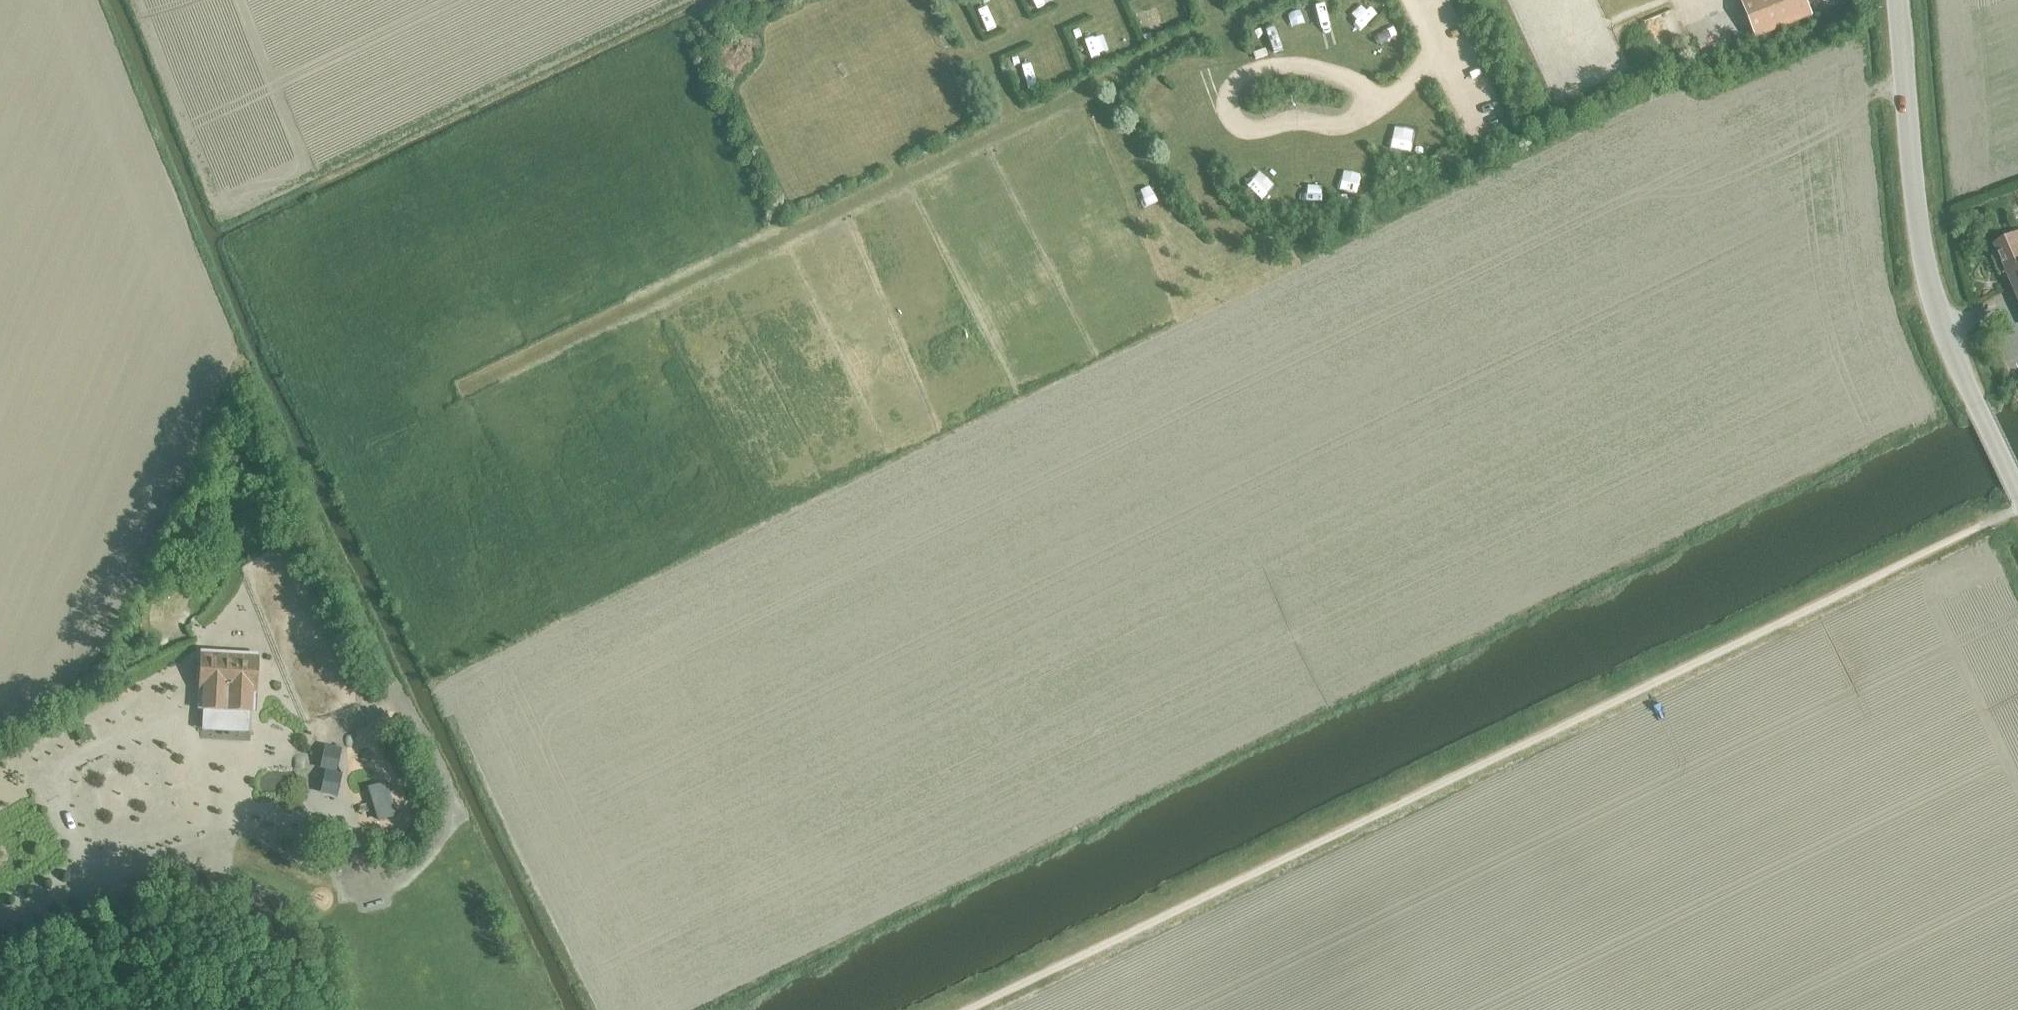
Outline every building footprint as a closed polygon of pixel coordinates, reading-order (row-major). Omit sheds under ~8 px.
[(1756,40),(1813,17),(1806,0),(1740,0),(1756,40)] [(1644,21),(1656,48),(1683,37),(1672,9),(1644,21)] [(1993,245),(2006,274),(2007,274),(2017,299),(2017,234),(1993,245)] [(203,690),(204,657),(197,657),(195,691),(198,691),(198,710),(252,712),(253,692),(252,692),(203,690)] [(203,690),(252,692),(254,659),(204,657),(203,690)] [(317,793),(334,797),(339,773),(333,772),(338,747),(323,744),(318,768),(322,769),(317,793)]
